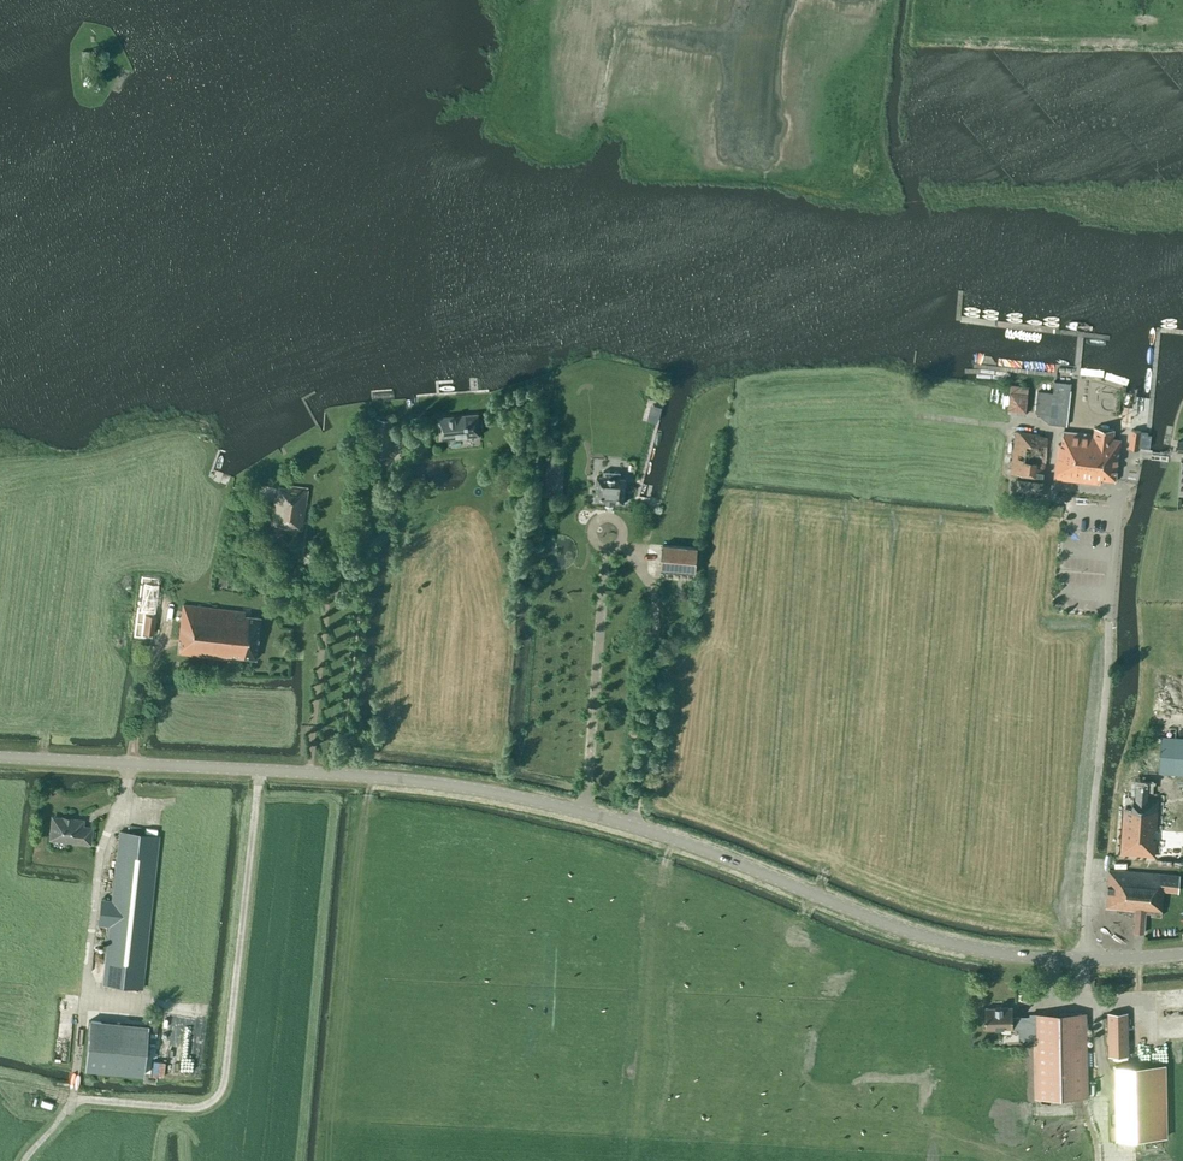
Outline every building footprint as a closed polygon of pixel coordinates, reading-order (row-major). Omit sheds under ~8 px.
[(1049,423),(1066,425),(1071,382),(1054,380),(1053,392),(1037,390),(1035,412),(1049,424),(1049,423)] [(649,409),(646,419),(657,422),(660,412),(657,411),(649,409)] [(438,416),(440,438),(481,435),(479,413),(438,416)] [(1101,480),(1115,481),(1120,439),(1113,438),(1114,429),(1095,427),(1094,433),(1064,430),(1062,444),(1058,443),(1054,478),(1100,484),(1101,480)] [(1148,434),(1147,431),(1131,429),(1129,448),(1138,449),(1140,440),(1147,441),(1148,434)] [(1016,492),(1040,495),(1048,436),(1039,435),(1039,433),(1016,430),(1010,473),(1018,474),(1016,492)] [(565,458),(548,457),(545,494),(562,496),(565,458)] [(602,475),(596,474),(595,501),(624,502),(625,476),(620,476),(620,471),(603,470),(602,475)] [(281,527),(301,529),(307,488),(286,485),(286,488),(278,487),(276,503),(274,502),(271,524),(281,525),(281,527)] [(696,570),(698,548),(663,545),(661,567),(696,570)] [(276,560),(274,566),(286,570),(287,564),(276,560)] [(153,633),(156,615),(160,581),(144,579),(139,613),(134,613),(132,630),(153,633)] [(228,655),(255,658),(260,617),(245,615),(245,611),(183,604),(179,639),(181,639),(179,653),(228,659),(228,655)] [(1158,772),(1182,774),(1182,738),(1177,737),(1177,738),(1161,736),(1158,772)] [(1148,784),(1136,783),(1135,798),(1133,798),(1132,810),(1124,810),(1121,855),(1155,857),(1156,841),(1153,840),(1154,831),(1157,831),(1159,800),(1147,799),(1148,784)] [(82,820),(53,817),(50,838),(89,843),(91,828),(81,827),(82,820)] [(104,983),(142,987),(158,835),(119,831),(112,900),(101,899),(98,924),(109,925),(104,983)] [(1157,856),(1170,856),(1170,848),(1157,847),(1157,856)] [(1163,889),(1178,890),(1179,875),(1109,870),(1106,906),(1135,909),(1134,931),(1144,932),(1145,909),(1149,909),(1149,910),(1151,910),(1151,914),(1161,915),(1161,911),(1163,889)] [(1034,1038),(1035,1097),(1088,1097),(1087,1013),(1030,1014),(1031,1016),(1013,1017),(1013,1007),(986,1008),(986,1028),(1019,1028),(1020,1038),(1034,1038)] [(1108,1012),(1109,1056),(1129,1055),(1128,1012),(1108,1012)] [(1167,1017),(1168,1030),(1180,1029),(1181,1036),(1182,1036),(1182,1015),(1167,1017)] [(143,1074),(148,1025),(89,1019),(84,1068),(143,1074)] [(53,1056),(68,1057),(68,1044),(59,1044),(59,1046),(54,1046),(53,1056)] [(1167,1137),(1166,1064),(1114,1065),(1116,1138),(1167,1137)]
